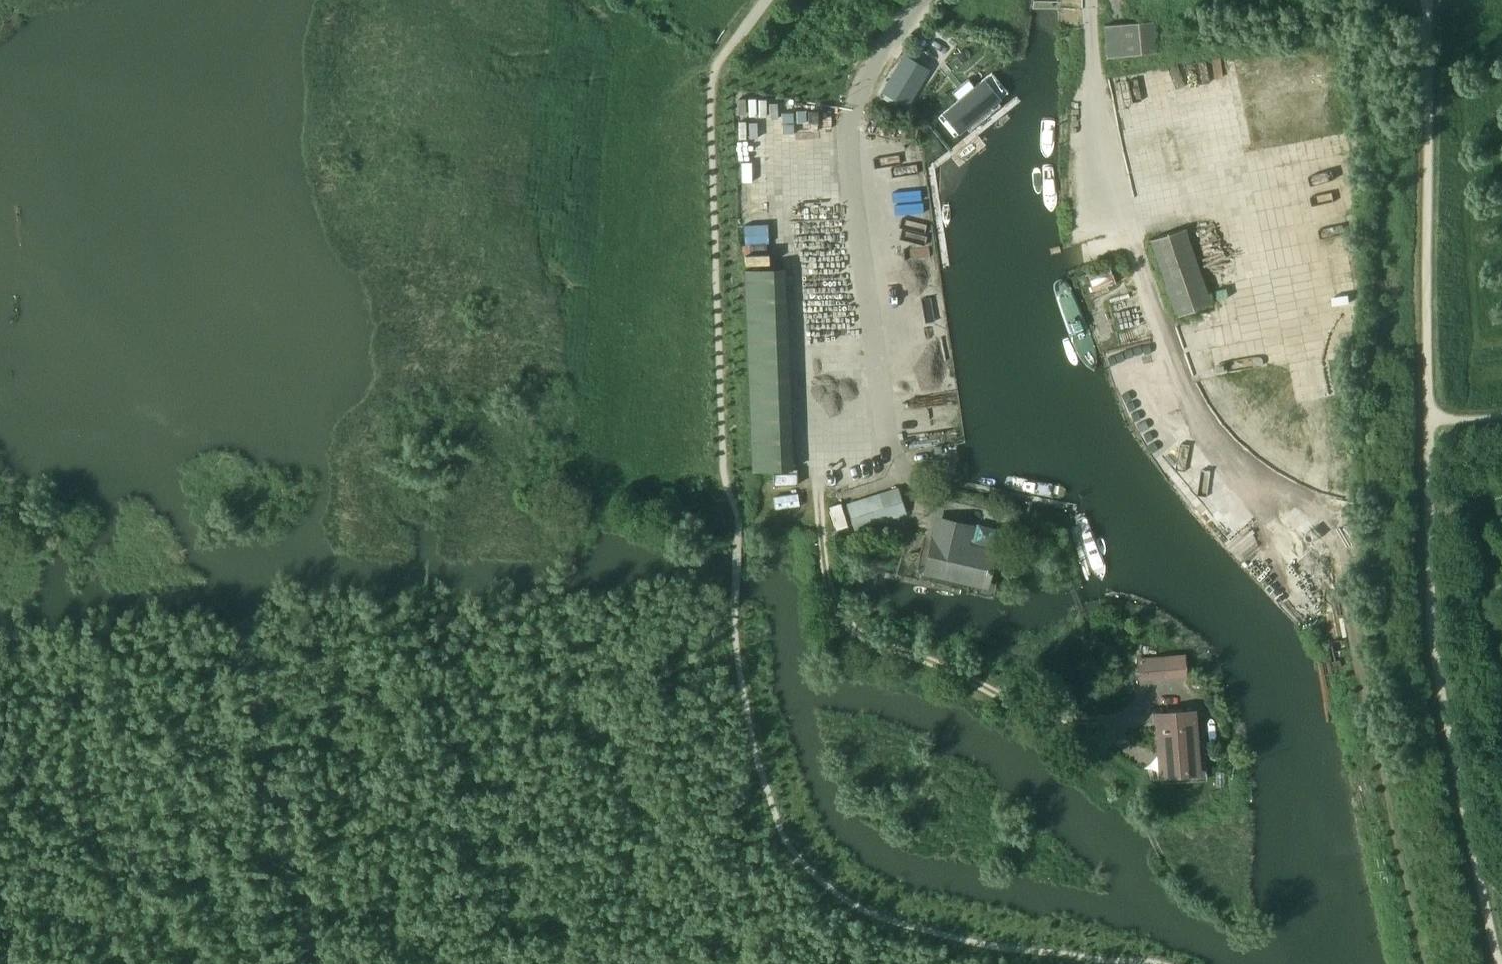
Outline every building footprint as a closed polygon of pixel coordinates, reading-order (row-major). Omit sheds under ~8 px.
[(1104,26),(1104,29),(1107,57),(1156,53),(1153,21),(1104,26)] [(903,98),(918,77),(905,67),(888,89),(903,98)] [(1008,94),(991,75),(941,119),(958,138),(1008,94)] [(1212,306),(1185,229),(1150,240),(1176,317),(1212,306)] [(754,471),(792,469),(785,268),(747,269),(754,471)] [(856,527),(884,518),(904,512),(897,490),(849,505),(856,527)] [(989,574),(990,570),(988,570),(992,553),(965,547),(969,528),(938,521),(926,571),(985,585),(987,574),(989,574)] [(1140,679),(1164,676),(1162,658),(1138,660),(1140,679)] [(1192,713),(1157,716),(1160,755),(1172,754),(1174,774),(1197,773),(1192,713)]
